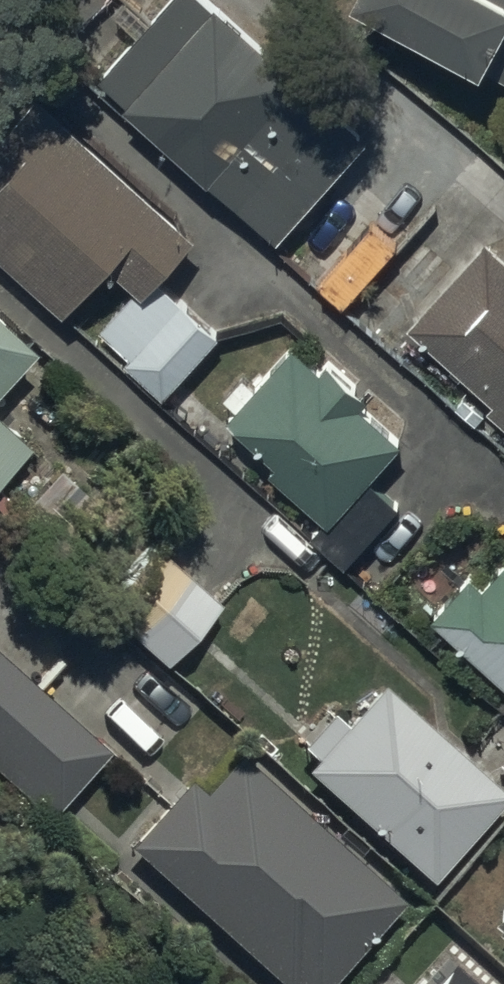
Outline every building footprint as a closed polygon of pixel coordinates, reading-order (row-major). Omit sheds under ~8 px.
[(268,251),(354,154),(180,0),(94,96),(268,251)] [(503,98),(503,0),(354,0),(344,23),(503,98)] [(187,249),(37,116),(0,157),(0,274),(63,330),(104,285),(132,310),(187,249)] [(303,267),(338,297),(390,238),(356,208),(303,267)] [(485,248),(400,341),(478,412),(472,418),(503,447),(503,266),(485,248)] [(123,375),(163,410),(214,353),(174,318),(123,375)] [(28,367),(0,342),(0,398),(28,367)] [(386,521),(354,493),(391,452),(351,416),(361,405),(321,370),(310,382),(285,360),(219,433),(270,478),(264,485),(317,532),(304,547),(337,576),(386,521)] [(26,459),(0,436),(0,488),(26,459)] [(104,610),(171,669),(225,609),(158,549),(104,610)] [(503,699),(503,578),(494,569),(472,594),(461,585),(423,628),(503,699)] [(49,819),(110,753),(0,651),(0,773),(49,819)] [(298,779),(421,888),(496,804),(373,696),(337,735),(318,719),(288,752),(307,769),(298,779)] [(129,849),(279,983),(293,983),(295,982),(297,983),(330,983),(400,906),(237,760),(204,796),(188,782),(129,849)] [(503,938),(503,918),(494,929),(503,938)] [(430,983),(471,983),(448,964),(430,983)]
